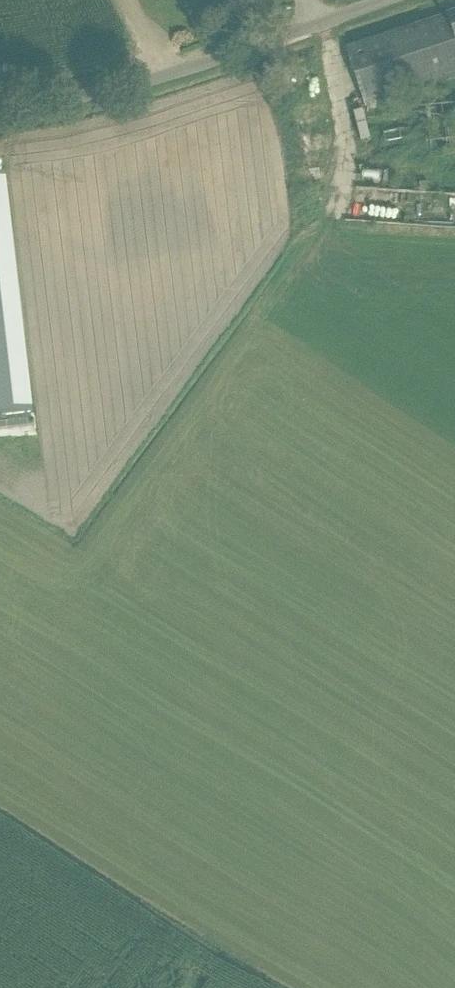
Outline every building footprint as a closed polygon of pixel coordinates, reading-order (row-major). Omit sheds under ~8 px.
[(352,69),(365,109),(454,80),(454,15),(346,50),(352,69)] [(451,99),(365,111),(373,166),(454,154),(454,106),(452,106),(451,99)] [(342,134),(353,133),(351,103),(340,103),(342,134)] [(2,176),(0,176),(0,417),(29,414),(2,176)]
